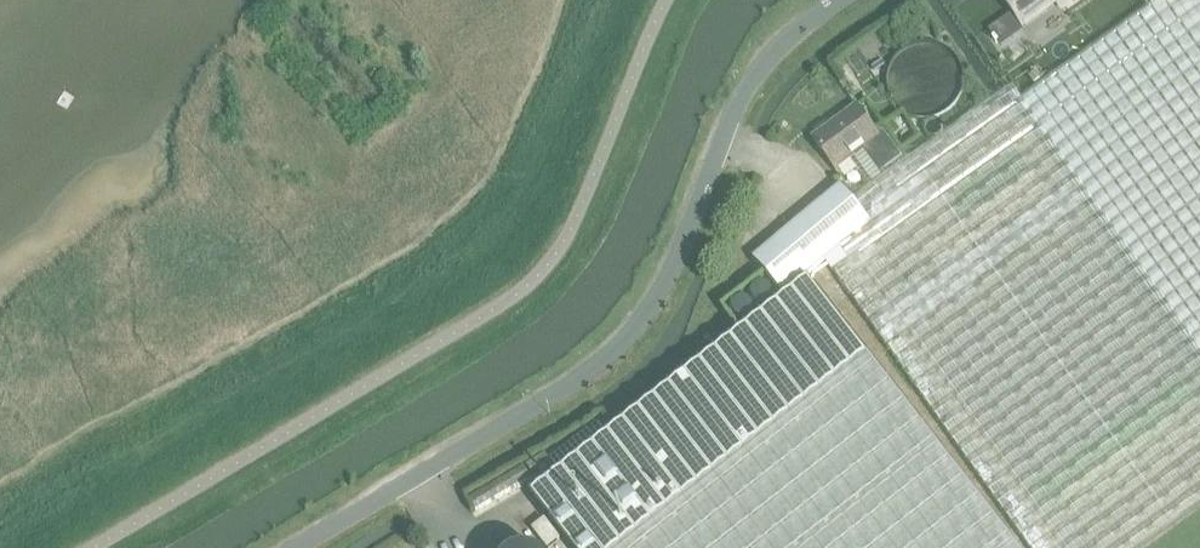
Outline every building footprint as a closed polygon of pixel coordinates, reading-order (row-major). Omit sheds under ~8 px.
[(1057,1),(1061,6),(1070,0),(1006,0),(1024,25),(1057,1)] [(1022,98),(1199,352),(1199,0),(1163,0),(1150,9),(1022,98)] [(1024,25),(1016,13),(991,31),(995,38),(993,39),(996,44),(999,42),(1002,47),(1027,29),(1024,25)] [(825,263),(834,273),(1030,547),(1142,547),(1199,507),(1199,352),(1022,98),(1016,89),(853,201),(871,223),(825,263)] [(882,173),(897,162),(902,158),(884,132),(878,136),(858,107),(828,127),(824,128),(817,133),(816,136),(814,137),(837,169),(865,150),(882,173)] [(839,188),(754,260),(784,296),(825,263),(871,223),(853,201),(840,187),(839,188)] [(534,497),(573,547),(624,547),(868,358),(809,282),(534,497)] [(870,360),(868,358),(624,547),(1015,547),(870,360)] [(524,467),(529,476),(551,463),(546,455),(524,467)] [(532,530),(546,547),(550,547),(561,540),(545,520),(532,530)]
